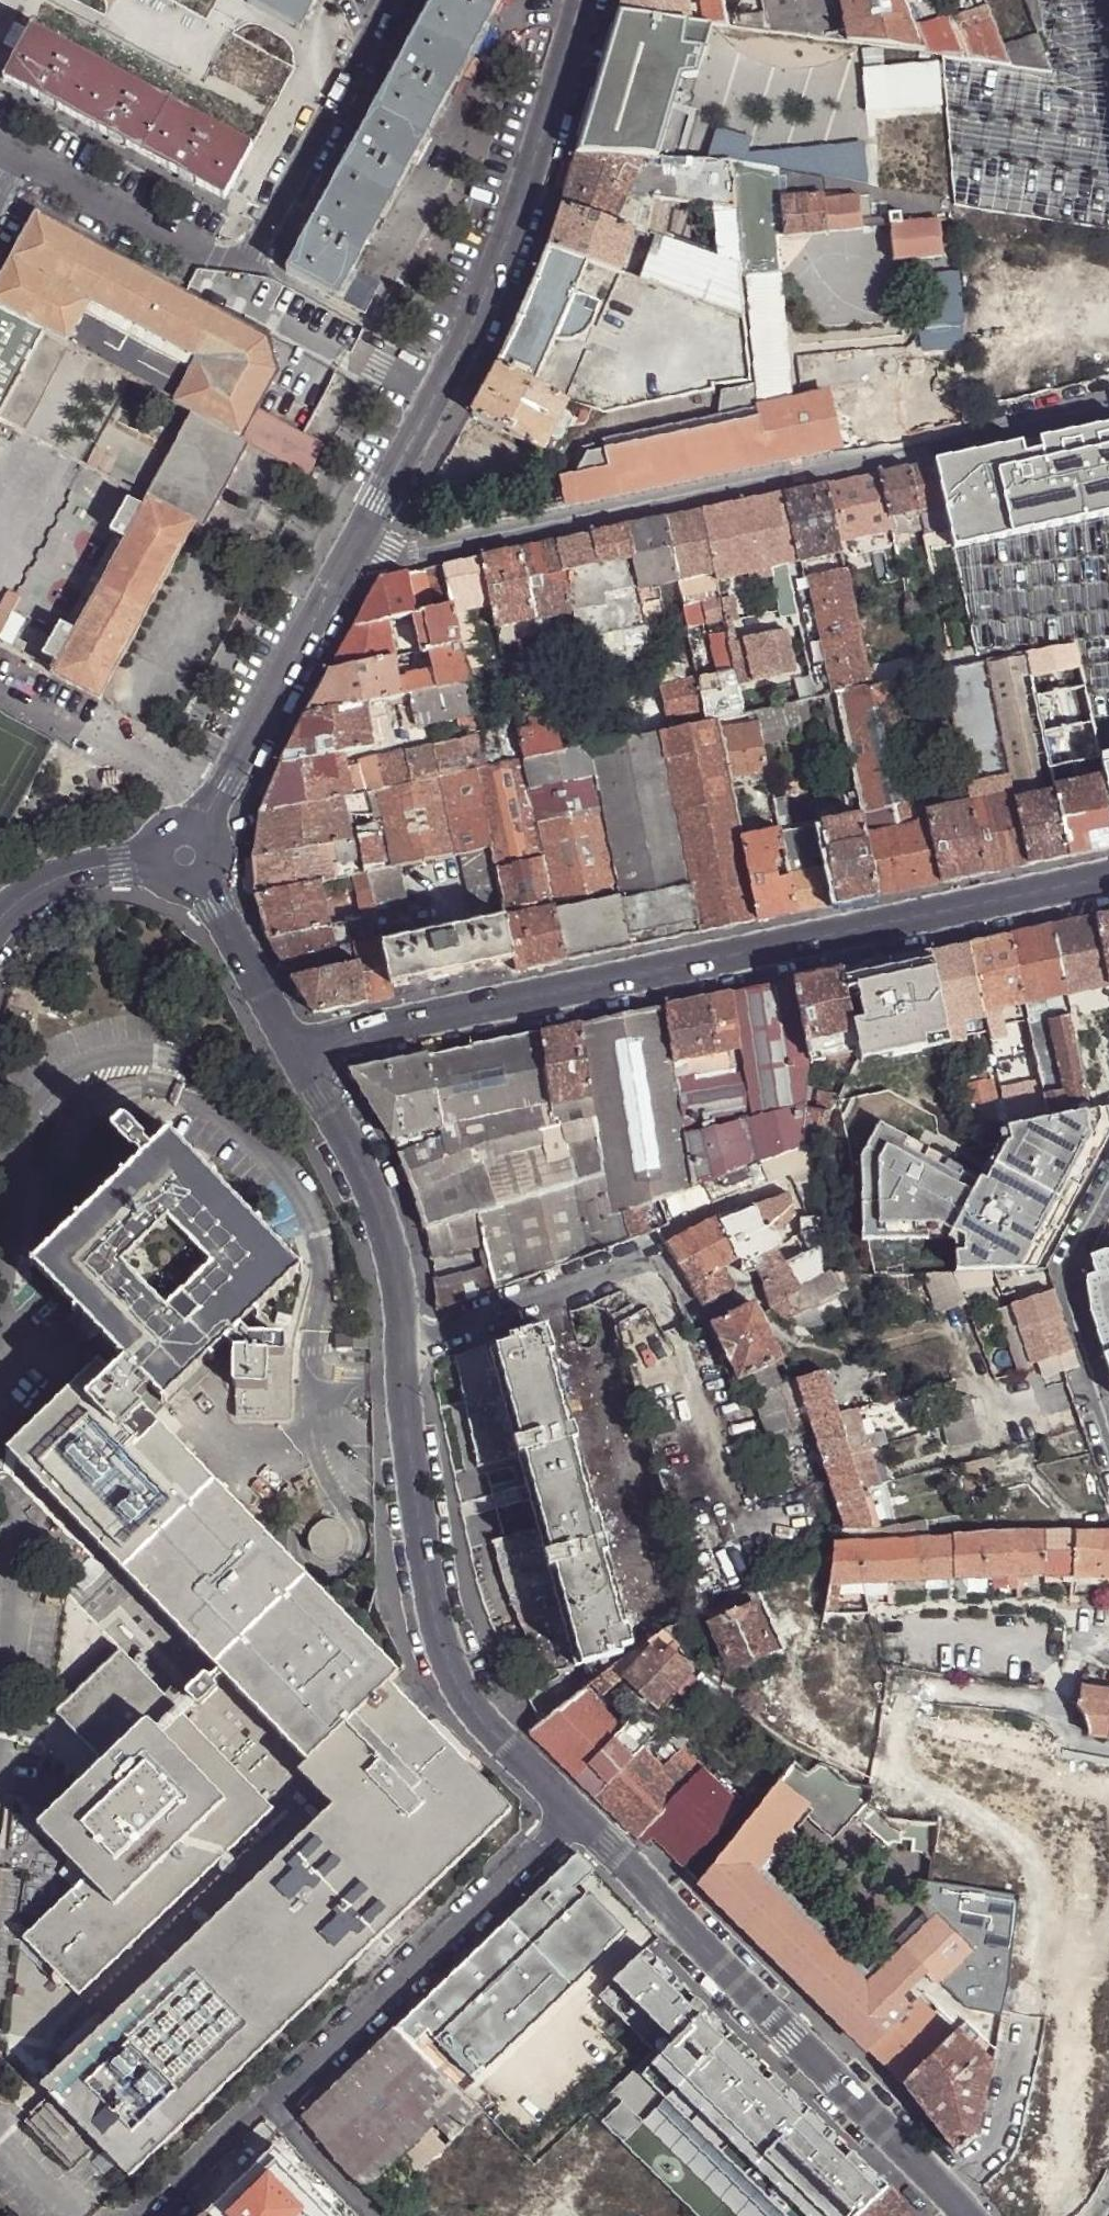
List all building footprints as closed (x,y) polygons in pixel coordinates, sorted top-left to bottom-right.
[(302,32),(319,0),(251,0),(249,4),(302,32)] [(341,300),(503,0),(435,0),(288,271),(341,300)] [(690,0),(621,0),(619,12),(692,22),(690,0)] [(705,5),(701,6),(702,18),(707,16),(708,24),(712,24),(729,27),(727,16),(724,0),(704,0),(705,5)] [(807,38),(801,0),(761,0),(763,16),(766,32),(807,38)] [(807,38),(845,43),(838,0),(801,0),(807,38)] [(845,43),(923,55),(903,0),(838,0),(845,43)] [(923,55),(939,58),(966,62),(957,38),(953,31),(925,40),(910,0),(903,0),(923,55)] [(1043,34),(1037,0),(1023,0),(1037,36),(1043,34)] [(708,24),(692,22),(619,12),(614,31),(612,37),(576,159),(657,162),(673,163),(686,109),(673,107),(681,80),(698,77),(712,24),(708,24)] [(766,32),(763,16),(727,16),(729,27),(766,32)] [(1002,69),(1005,69),(999,49),(991,26),(957,38),(966,62),(976,64),(1002,69)] [(226,200),(254,148),(31,28),(3,80),(226,200)] [(1005,69),(1050,76),(1037,36),(999,49),(1005,69)] [(932,65),(857,70),(861,113),(935,107),(932,65)] [(717,133),(708,163),(731,164),(778,172),(825,180),(868,188),(863,145),(746,156),(749,143),(717,133)] [(569,183),(561,207),(612,225),(627,190),(635,195),(735,209),(731,164),(708,163),(673,163),(657,162),(576,159),(569,183)] [(778,172),(731,164),(735,209),(739,269),(741,278),(744,277),(780,275),(777,238),(783,238),(779,191),(778,172)] [(803,177),(778,172),(779,191),(803,188),(803,177)] [(825,180),(803,177),(803,188),(804,197),(825,195),(825,180)] [(803,188),(779,191),(783,238),(863,230),(860,198),(825,201),(825,195),(804,197),(803,188)] [(950,203),(900,194),(902,218),(935,215),(952,215),(950,203)] [(555,227),(548,248),(588,262),(620,273),(634,234),(612,225),(561,207),(555,227)] [(245,437),(260,408),(279,373),(269,338),(38,212),(0,282),(0,647),(100,701),(196,527),(218,539),(268,450),(245,437)] [(902,218),(902,226),(936,224),(935,215),(902,218)] [(936,224),(902,226),(886,228),(890,263),(939,259),(936,224)] [(654,240),(644,236),(642,243),(652,246),(653,240),(654,240)] [(739,269),(653,240),(652,246),(639,279),(744,318),(744,314),(741,278),(739,269)] [(548,248),(529,297),(569,313),(570,311),(586,317),(588,311),(598,314),(602,303),(576,294),(588,262),(548,248)] [(780,275),(744,277),(752,377),(752,384),(753,411),(791,406),(780,275)] [(957,276),(914,281),(928,329),(917,330),(928,381),(965,372),(957,276)] [(569,313),(529,297),(526,305),(521,315),(558,333),(556,338),(558,338),(563,340),(570,341),(576,340),(582,337),(588,333),(592,328),(598,314),(588,311),(586,317),(570,311),(569,313)] [(521,315),(497,364),(534,384),(556,338),(558,333),(521,315)] [(488,383),(472,413),(522,440),(541,451),(552,431),(567,403),(534,384),(497,364),(488,383)] [(733,472),(755,467),(817,454),(820,453),(819,429),(822,429),(826,429),(829,426),(832,422),(832,418),(831,414),(829,411),(823,408),(753,411),(752,384),(719,391),(724,415),(715,417),(599,441),(593,445),(588,447),(563,492),(566,507),(733,472)] [(719,391),(715,417),(724,415),(719,391)] [(260,408),(245,437),(268,450),(309,476),(328,445),(260,408)] [(819,429),(820,453),(839,449),(832,418),(832,422),(829,426),(826,429),(822,429),(819,429)] [(1077,433),(1032,442),(1006,447),(948,459),(934,462),(943,507),(953,551),(1108,516),(1108,426),(1077,433)] [(907,467),(921,529),(921,530),(937,527),(933,509),(943,507),(934,462),(926,464),(914,466),(907,467)] [(892,535),(921,529),(907,467),(892,470),(878,473),(890,527),(892,535)] [(836,539),(890,527),(878,473),(839,482),(824,485),(836,539)] [(797,562),(839,554),(836,539),(824,485),(782,493),(797,562)] [(797,562),(782,493),(768,496),(701,511),(713,572),(715,580),(797,562)] [(671,517),(662,519),(675,581),(713,572),(701,511),(671,517)] [(675,581),(662,519),(632,526),(625,527),(631,559),(634,569),(638,589),(675,581)] [(563,574),(631,559),(625,527),(577,537),(555,542),(563,574)] [(518,550),(536,634),(539,647),(552,644),(547,617),(571,612),(566,589),(563,574),(555,542),(530,547),(518,550)] [(511,624),(517,623),(521,638),(536,634),(518,550),(493,555),(480,558),(498,643),(514,639),(511,624)] [(479,733),(486,766),(523,759),(519,741),(491,746),(475,668),(478,668),(466,612),(471,611),(481,658),(482,666),(502,662),(498,643),(480,558),(455,563),(443,566),(468,683),(474,710),(479,733)] [(325,683),(308,714),(370,702),(407,695),(468,683),(443,566),(430,569),(408,573),(381,578),(370,599),(352,633),(325,683)] [(629,617),(643,614),(638,589),(634,569),(620,573),(629,617)] [(835,695),(870,687),(869,683),(867,683),(843,569),(842,570),(830,572),(808,577),(833,695),(835,695)] [(571,612),(573,621),(604,614),(597,582),(566,589),(571,612)] [(679,598),(679,599),(687,597),(686,590),(678,592),(679,598)] [(718,597),(717,591),(701,594),(706,616),(721,612),(721,607),(718,597)] [(779,615),(794,612),(790,593),(775,596),(779,615)] [(656,596),(658,602),(667,600),(666,594),(656,596)] [(723,619),(737,616),(732,594),(718,597),(721,607),(721,612),(723,619)] [(647,635),(655,673),(666,671),(658,633),(647,635)] [(785,635),(728,647),(736,683),(793,671),(785,635)] [(1039,718),(1025,656),(985,664),(1010,778),(1015,798),(1016,804),(1056,795),(1039,718)] [(1010,778),(985,664),(978,665),(943,672),(961,757),(968,786),(1010,778)] [(667,729),(705,722),(695,676),(658,684),(667,729)] [(917,766),(900,681),(870,687),(835,695),(859,809),(861,818),(862,826),(926,812),(922,790),(921,783),(917,766)] [(403,721),(412,719),(413,723),(474,710),(468,683),(407,695),(408,702),(400,704),(403,721)] [(523,692),(528,718),(515,720),(519,741),(523,759),(561,751),(557,730),(547,687),(523,692)] [(833,695),(821,697),(843,799),(849,798),(851,811),(859,809),(835,695),(833,695)] [(805,701),(795,703),(798,719),(817,808),(818,810),(827,807),(805,701)] [(345,766),(343,751),(374,745),(370,702),(308,714),(300,729),(283,763),(268,796),(261,812),(341,796),(473,769),(486,766),(479,733),(357,758),(358,762),(345,766)] [(795,703),(754,711),(757,726),(757,727),(798,719),(795,703)] [(1056,795),(1070,859),(1094,855),(1108,852),(1108,805),(1098,756),(1094,738),(1088,707),(1039,718),(1056,795)] [(719,733),(716,719),(705,722),(667,729),(599,744),(588,746),(598,795),(630,950),(703,935),(671,779),(726,768),(719,733)] [(588,746),(599,744),(594,723),(557,730),(561,751),(588,746)] [(757,726),(719,733),(726,768),(729,782),(767,774),(757,727),(757,726)] [(598,795),(588,746),(561,751),(523,759),(533,808),(598,795)] [(1098,756),(1108,805),(1108,754),(1098,756)] [(533,808),(523,759),(486,766),(473,769),(491,849),(506,921),(555,911),(533,808)] [(729,782),(726,768),(671,779),(703,935),(731,929),(759,924),(742,842),(740,832),(738,822),(729,782)] [(345,814),(384,815),(395,868),(461,855),(491,849),(473,769),(341,796),(345,814)] [(598,795),(533,808),(555,911),(566,963),(595,957),(630,950),(598,795)] [(1056,795),(1016,804),(1030,868),(1052,863),(1070,859),(1056,795)] [(375,825),(349,830),(345,814),(341,796),(261,812),(259,828),(254,856),(331,841),(350,837),(360,835),(368,874),(384,871),(395,868),(384,815),(374,817),(375,825)] [(1015,798),(972,806),(987,877),(1014,871),(1030,868),(1016,804),(1015,798)] [(972,806),(927,815),(941,886),(966,881),(987,877),(972,806)] [(926,812),(862,826),(877,899),(913,892),(941,886),(927,815),(926,812)] [(861,818),(821,826),(827,856),(830,870),(838,907),(858,903),(877,899),(862,826),(861,818)] [(745,821),(738,822),(740,832),(747,831),(745,821)] [(779,834),(797,916),(819,911),(838,907),(830,870),(816,872),(814,858),(827,856),(821,826),(779,834)] [(779,834),(742,842),(759,924),(780,919),(797,916),(779,834)] [(256,876),(257,897),(321,884),(355,877),(368,874),(360,835),(350,837),(331,841),(254,856),(256,876)] [(406,898),(374,904),(378,919),(379,925),(383,943),(384,946),(393,987),(406,985),(444,977),(482,969),(515,962),(506,921),(491,849),(461,855),(476,927),(415,940),(406,898)] [(374,904),(368,874),(355,877),(364,921),(378,919),(374,904)] [(321,884),(257,897),(263,918),(269,939),(331,928),(321,884)] [(566,963),(555,911),(506,921),(515,962),(517,973),(543,968),(566,963)] [(1097,918),(1108,976),(1108,916),(1097,918)] [(1053,927),(1067,994),(1108,985),(1108,976),(1097,918),(1062,925),(1053,927)] [(379,925),(378,919),(364,921),(351,924),(352,931),(379,925)] [(351,924),(331,928),(269,939),(274,947),(287,970),(292,979),(340,970),(338,957),(357,953),(356,948),(352,931),(351,924)] [(1022,934),(1011,936),(1025,1003),(1067,994),(1053,927),(1022,934)] [(972,944),(985,1012),(988,1029),(991,1041),(1008,1037),(1006,1025),(1002,1008),(1025,1003),(1011,936),(981,942),(972,944)] [(360,966),(368,1004),(380,1002),(395,998),(393,987),(384,946),(383,943),(356,948),(357,953),(360,966)] [(966,1034),(962,1016),(985,1012),(972,944),(942,950),(932,952),(951,1039),(966,1036),(966,1034)] [(932,952),(842,971),(856,1047),(858,1058),(951,1039),(932,952)] [(315,1015),(368,1004),(360,966),(340,970),(292,979),(310,1006),(315,1015)] [(807,978),(795,980),(810,1056),(856,1047),(842,971),(807,978)] [(666,1007),(692,1189),(759,1164),(811,1145),(810,1109),(810,1107),(810,1056),(795,980),(781,983),(715,997),(666,1007)] [(1067,994),(1070,1005),(1108,997),(1108,985),(1067,994)] [(1029,1020),(1025,1003),(1002,1008),(1006,1025),(1029,1020)] [(608,1218),(621,1215),(648,1205),(692,1189),(666,1007),(596,1021),(541,1032),(552,1117),(560,1117),(574,1182),(601,1174),(608,1218)] [(988,1029),(985,1012),(962,1016),(966,1034),(988,1029)] [(1047,1104),(1049,1118),(1091,1110),(1077,1041),(1074,1023),(1052,1027),(1067,1100),(1047,1104)] [(423,1228),(428,1249),(429,1257),(453,1251),(452,1245),(483,1237),(477,1211),(574,1182),(560,1117),(552,1117),(541,1032),(426,1056),(439,1128),(444,1139),(399,1153),(398,1153),(413,1191),(423,1228)] [(1091,1110),(1108,1105),(1108,1034),(1077,1041),(1091,1110)] [(399,1153),(444,1139),(439,1128),(426,1056),(351,1072),(383,1125),(392,1139),(399,1153)] [(998,1077),(960,1085),(964,1106),(1002,1098),(998,1077)] [(830,1114),(840,1094),(818,1090),(816,1110),(810,1109),(811,1145),(815,1144),(830,1114)] [(1008,1127),(1049,1118),(1047,1104),(1023,1109),(1005,1114),(1008,1127)] [(1108,1105),(1091,1110),(1049,1118),(1008,1127),(1001,1128),(976,1177),(884,1129),(868,1160),(868,1239),(953,1241),(952,1274),(957,1273),(994,1272),(1037,1271),(1108,1132),(1108,1111),(1108,1105)] [(8,1445),(218,1667),(209,1675),(207,1672),(203,1672),(187,1688),(186,1692),(195,1703),(200,1703),(216,1686),(217,1683),(215,1681),(223,1673),(308,1762),(390,1683),(398,1672),(151,1412),(138,1398),(153,1384),(166,1398),(227,1340),(236,1348),(234,1382),(236,1385),(238,1386),(237,1411),(239,1416),(242,1418),(288,1419),(292,1418),(293,1415),(295,1348),(294,1345),(288,1344),(288,1337),(286,1334),(251,1333),(243,1325),(302,1269),(304,1270),(306,1269),(305,1267),(306,1265),(305,1263),(303,1265),(176,1130),(177,1128),(175,1126),(173,1127),(172,1126),(170,1127),(171,1129),(155,1145),(149,1139),(149,1136),(148,1134),(131,1116),(126,1115),(116,1124),(116,1128),(135,1148),(139,1148),(145,1155),(37,1257),(36,1256),(33,1257),(34,1260),(33,1261),(35,1263),(37,1261),(127,1357),(111,1371),(100,1359),(8,1445)] [(995,1115),(967,1121),(970,1134),(997,1128),(995,1115)] [(811,1145),(759,1164),(767,1184),(816,1166),(811,1145)] [(437,1310),(496,1289),(631,1241),(621,1215),(608,1218),(601,1174),(574,1182),(477,1211),(483,1237),(489,1262),(434,1282),(435,1290),(437,1310)] [(746,1261),(754,1262),(757,1263),(763,1276),(766,1284),(771,1308),(786,1300),(822,1279),(816,1269),(795,1282),(769,1237),(781,1230),(796,1216),(795,1207),(796,1206),(791,1197),(719,1221),(718,1220),(664,1247),(671,1258),(703,1307),(735,1287),(725,1266),(739,1259),(746,1261)] [(631,1241),(654,1232),(657,1231),(648,1205),(621,1215),(631,1241)] [(815,1222),(804,1222),(804,1239),(815,1239),(815,1222)] [(1089,1258),(1095,1276),(1085,1279),(1089,1311),(1108,1373),(1108,1252),(1089,1258)] [(745,1273),(763,1276),(757,1263),(754,1262),(746,1261),(745,1273)] [(994,1272),(957,1273),(961,1287),(995,1287),(994,1272)] [(963,1306),(952,1274),(926,1276),(938,1314),(963,1306)] [(824,1278),(822,1279),(786,1300),(798,1315),(835,1297),(827,1278),(824,1278)] [(1073,1347),(1054,1286),(1011,1300),(1031,1360),(1037,1358),(1073,1347)] [(798,1315),(786,1300),(771,1308),(788,1320),(798,1315)] [(1031,1360),(1011,1300),(997,1304),(1017,1365),(1031,1360)] [(740,1379),(781,1359),(755,1305),(713,1325),(740,1379)] [(798,1315),(788,1320),(798,1327),(804,1323),(798,1315)] [(542,1648),(549,1673),(627,1652),(625,1647),(636,1644),(550,1328),(513,1337),(512,1334),(453,1359),(483,1468),(520,1458),(539,1530),(498,1541),(509,1582),(510,1582),(516,1604),(520,1603),(526,1626),(531,1625),(538,1650),(542,1648)] [(338,1345),(355,1345),(355,1334),(355,1332),(338,1333),(338,1345)] [(372,1346),(372,1332),(355,1334),(355,1345),(357,1348),(372,1346)] [(1079,1363),(1073,1347),(1037,1358),(1042,1374),(1079,1363)] [(782,1387),(774,1368),(784,1364),(781,1359),(740,1379),(746,1390),(756,1401),(768,1437),(795,1429),(782,1387)] [(811,1427),(848,1546),(878,1544),(862,1491),(850,1455),(844,1430),(825,1371),(782,1387),(795,1429),(796,1431),(797,1431),(811,1427)] [(138,1398),(151,1412),(166,1398),(153,1384),(138,1398)] [(973,1421),(968,1398),(943,1404),(952,1446),(979,1440),(974,1421),(973,1421)] [(801,1446),(797,1431),(796,1431),(795,1429),(768,1437),(773,1455),(801,1446)] [(311,1531),(309,1540),(312,1549),(314,1552),(321,1558),(331,1559),(340,1557),(347,1550),(350,1542),(349,1532),(344,1524),(337,1519),(325,1518),(316,1523),(311,1531)] [(833,1558),(830,1581),(1074,1574),(1073,1531),(1011,1532),(878,1544),(848,1546),(836,1547),(833,1558)] [(1073,1531),(1074,1574),(1108,1573),(1108,1531),(1073,1531)] [(748,1595),(705,1614),(730,1667),(772,1648),(748,1595)] [(663,1633),(673,1642),(683,1637),(680,1626),(663,1633)] [(603,1697),(626,1680),(659,1710),(694,1672),(671,1651),(663,1659),(648,1645),(591,1686),(603,1697)] [(274,1809),(122,1649),(56,1712),(103,1762),(38,1824),(88,1876),(23,1938),(79,1996),(274,1809)] [(710,1699),(720,1688),(705,1673),(700,1679),(705,1684),(700,1690),(710,1699)] [(130,2177),(513,1809),(390,1683),(308,1762),(299,1771),(306,1778),(332,1806),(39,2086),(47,2094),(84,2132),(130,2177)] [(684,1866),(731,1815),(743,1828),(753,1816),(741,1805),(705,1771),(682,1749),(675,1756),(666,1764),(658,1757),(655,1761),(642,1749),(649,1742),(631,1724),(624,1731),(584,1691),(529,1732),(645,1845),(653,1836),(684,1866)] [(1077,1705),(1085,1719),(1090,1735),(1108,1737),(1108,1698),(1082,1695),(1077,1705)] [(887,1818),(873,1804),(876,1788),(873,1787),(873,1789),(850,1784),(835,1770),(821,1766),(808,1775),(795,1763),(780,1783),(807,1805),(838,1835),(861,1811),(893,1841),(901,1833),(887,1819),(888,1819),(887,1818)] [(743,1828),(727,1848),(752,1872),(807,1805),(780,1783),(761,1805),(753,1816),(743,1828)] [(684,1866),(700,1882),(727,1848),(743,1828),(731,1815),(684,1866)] [(700,1882),(861,2041),(869,2049),(913,2005),(902,1995),(925,1972),(935,1982),(961,1957),(969,1949),(937,1916),(867,1985),(752,1872),(727,1848),(700,1882)] [(579,1853),(396,2029),(412,2048),(422,2039),(470,2088),(627,1937),(599,1910),(577,1889),(596,1870),(579,1853)] [(997,1977),(1004,1983),(1007,1984),(1011,1946),(1017,1893),(957,1884),(932,1881),(929,1908),(937,1916),(969,1949),(978,1957),(997,1977)] [(601,1908),(599,1910),(627,1937),(628,1936),(601,1908)] [(890,2188),(891,2189),(898,2182),(654,1943),(607,1991),(660,2046),(593,2111),(698,2215),(861,2215),(890,2188)] [(969,1949),(961,1957),(970,1966),(978,1957),(969,1949)] [(988,1987),(995,1993),(1004,1983),(997,1977),(988,1987)] [(967,2021),(996,2050),(999,2033),(1007,1984),(1004,1983),(995,1993),(967,2021)] [(894,2074),(904,2083),(953,2035),(918,2000),(913,2005),(869,2049),(894,2074)] [(993,2064),(996,2050),(967,2021),(959,2029),(993,2064)] [(396,2029),(376,2049),(330,2093),(304,2117),(339,2161),(369,2192),(391,2170),(435,2127),(451,2142),(475,2118),(412,2048),(396,2029)] [(977,2138),(993,2064),(959,2029),(953,2035),(904,2083),(935,2125),(957,2153),(977,2138)] [(78,2137),(84,2132),(47,2094),(21,2119),(70,2170),(90,2149),(78,2137)] [(451,2142),(435,2127),(391,2170),(407,2185),(451,2142)] [(890,2188),(861,2215),(911,2215),(901,2203),(891,2189),(890,2188)]
